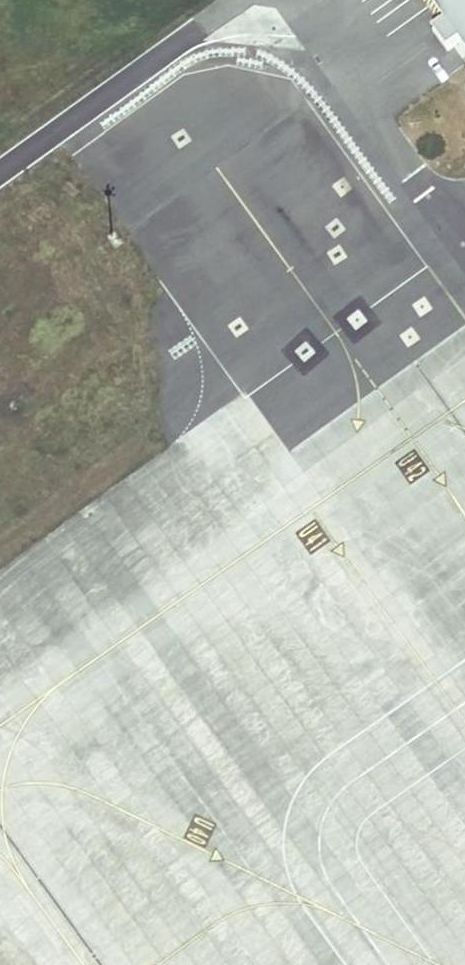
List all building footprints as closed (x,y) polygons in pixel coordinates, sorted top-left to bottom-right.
[(445,21),(433,30),(448,51),(460,41),(464,48),(464,0),(430,0),(445,21)]
